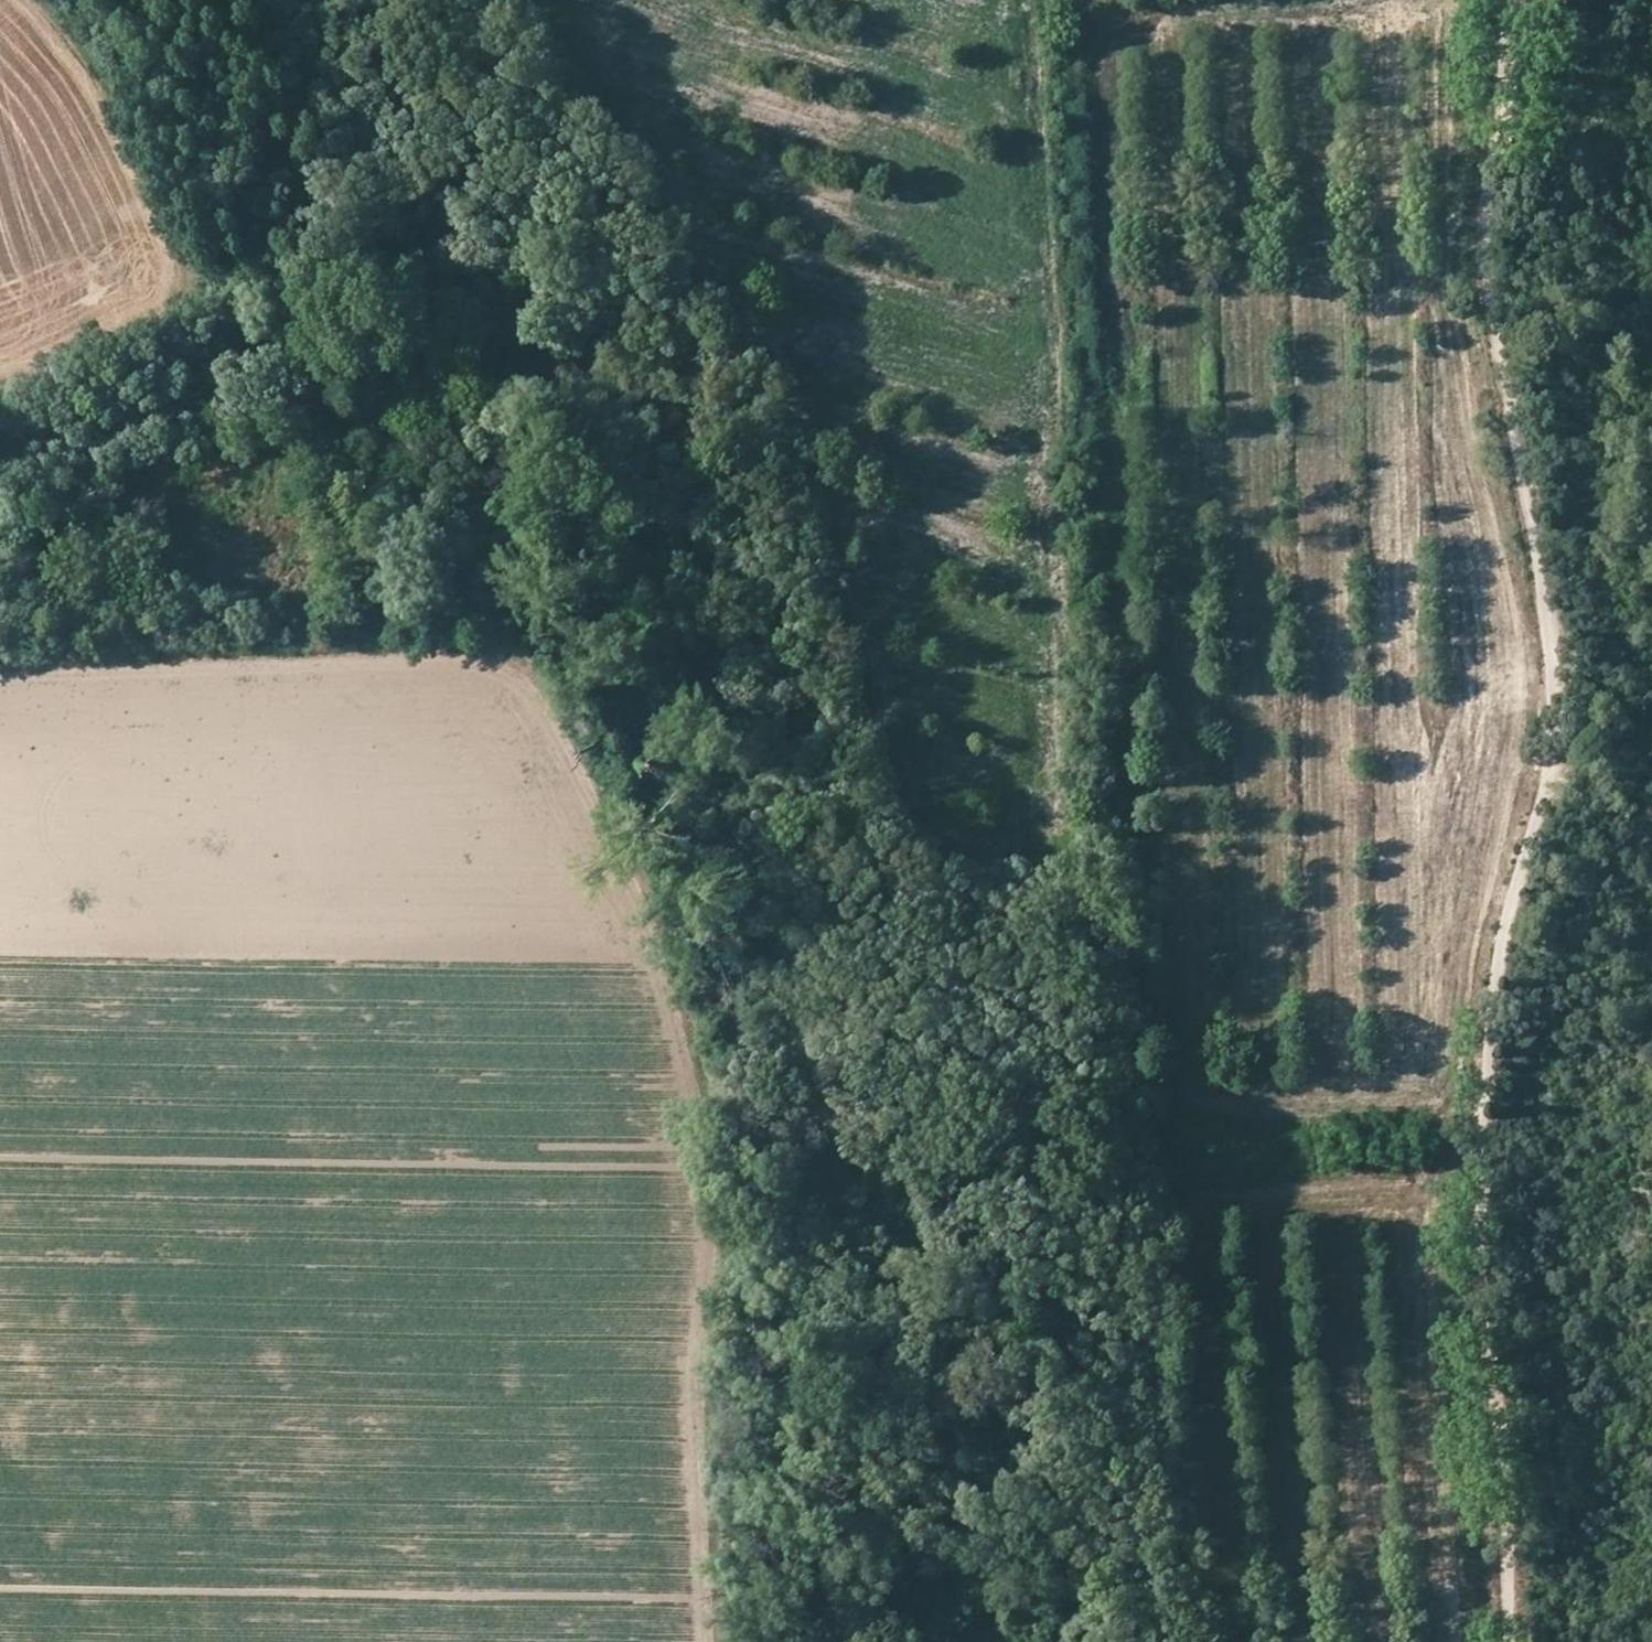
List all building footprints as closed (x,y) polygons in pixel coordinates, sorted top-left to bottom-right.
[(66,422),(53,428),(59,440),(72,433),(66,422)]
